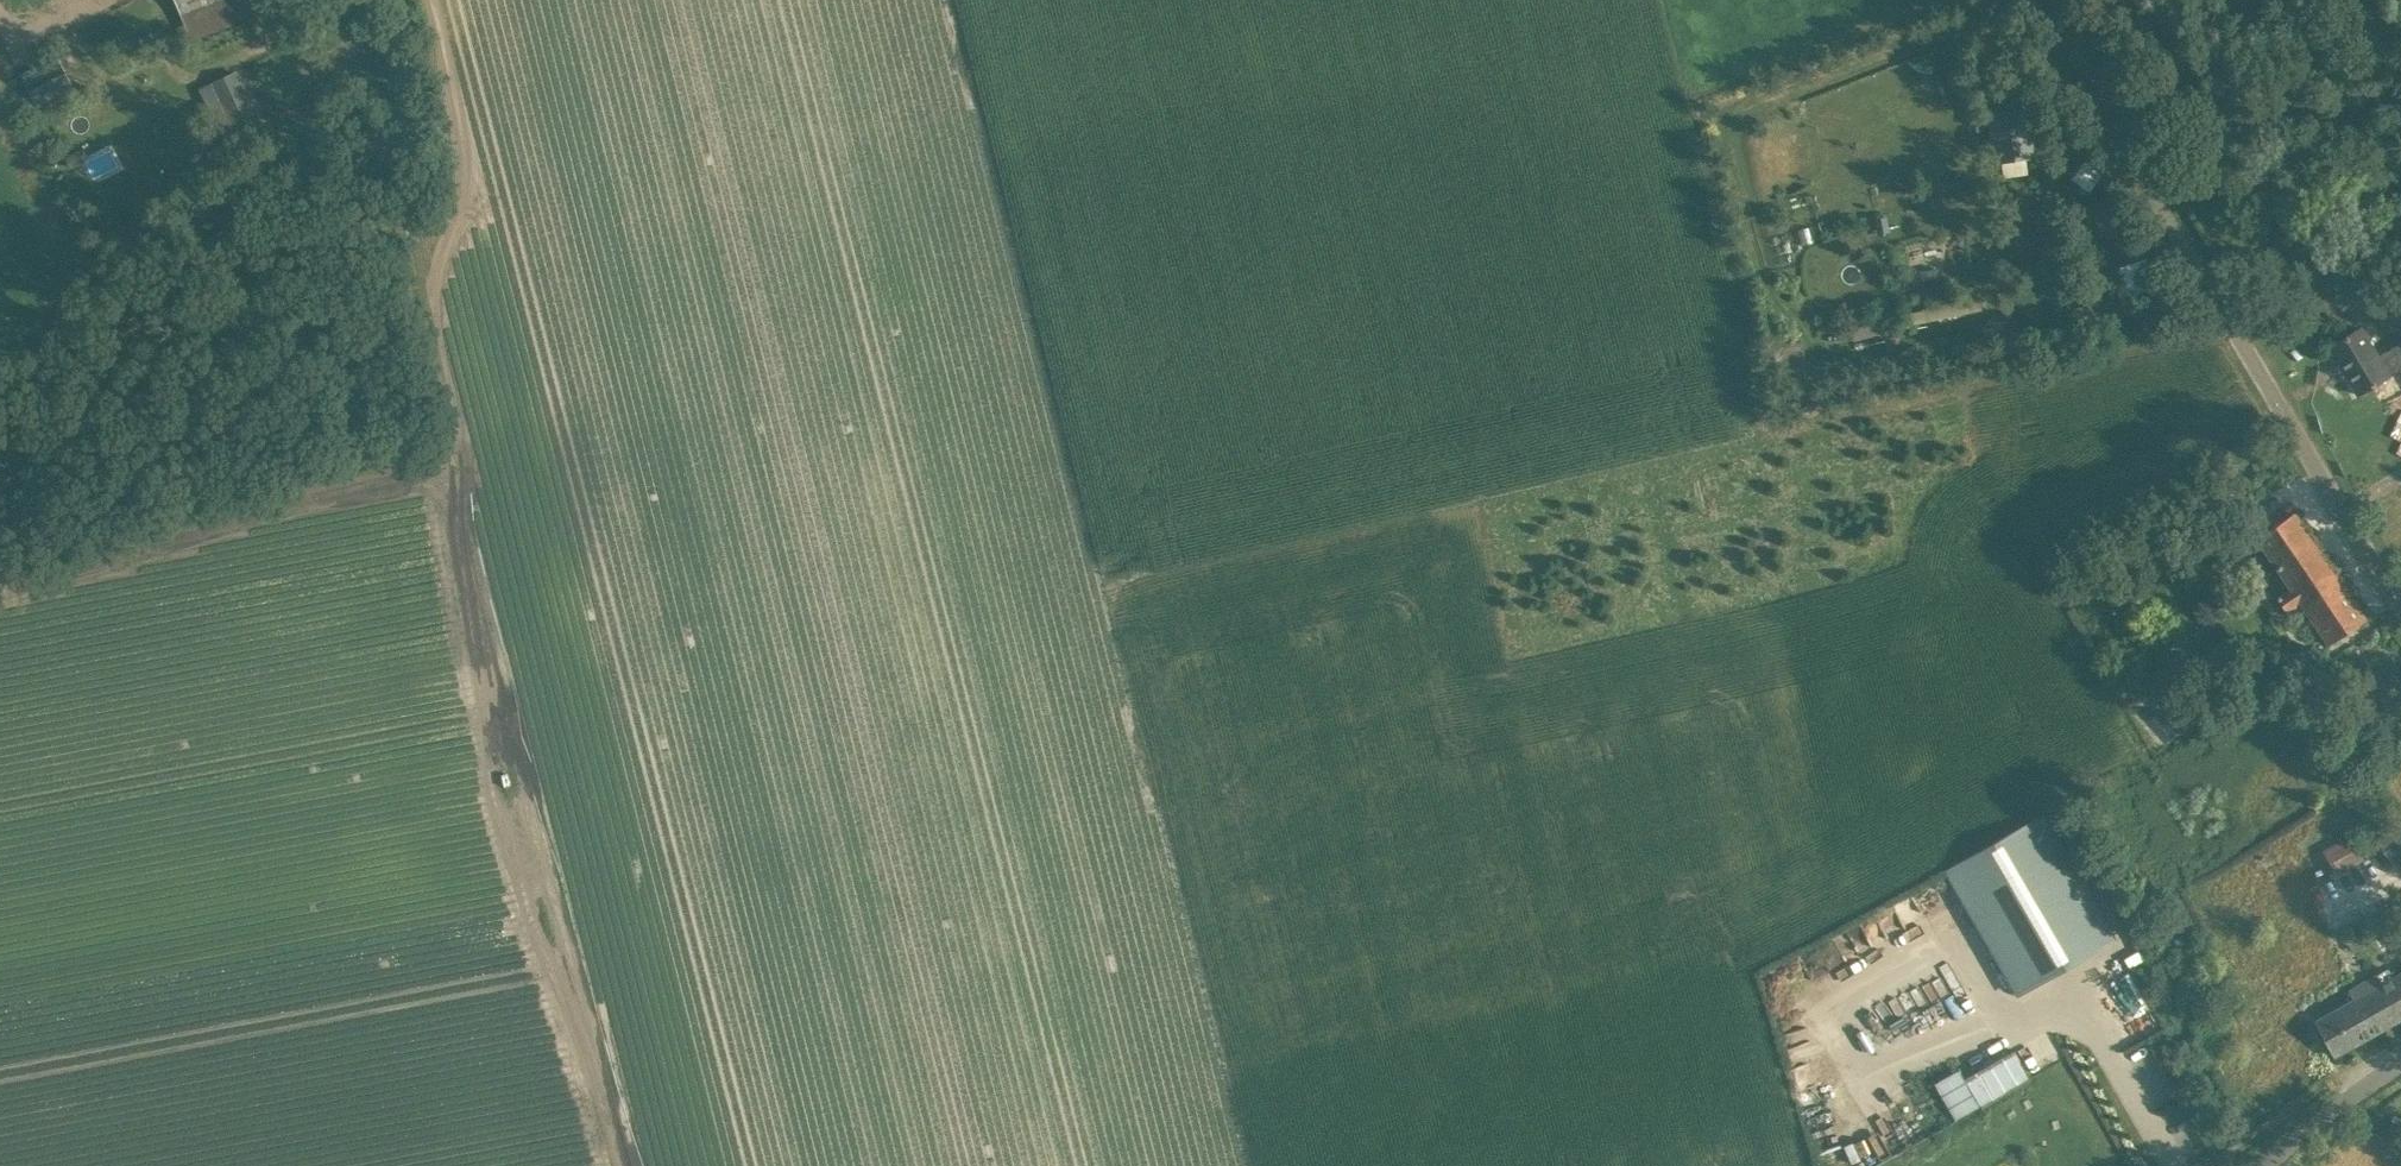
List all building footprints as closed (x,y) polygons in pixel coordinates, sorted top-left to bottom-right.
[(265,0),(176,0),(192,40),(269,10),(265,0)] [(229,153),(238,149),(268,134),(237,70),(199,88),(229,153)] [(1995,110),(1999,135),(2031,130),(2027,105),(1995,110)] [(200,164),(221,154),(209,129),(187,140),(200,164)] [(80,163),(74,151),(65,156),(71,167),(80,163)] [(2119,200),(2112,203),(2110,197),(2090,206),(2103,238),(2130,227),(2119,200)] [(1996,342),(1993,326),(1984,327),(1987,344),(1996,342)] [(2378,356),(2361,327),(2329,346),(2357,394),(2400,368),(2400,342),(2378,356)] [(2328,643),(2366,618),(2294,512),(2257,537),(2290,588),(2277,597),(2287,611),(2300,602),(2328,643)] [(2042,564),(2046,573),(2062,564),(2058,556),(2042,564)] [(2288,701),(2297,695),(2291,686),(2282,692),(2288,701)] [(2305,706),(2298,695),(2287,702),(2295,713),(2305,706)] [(2043,813),(1946,868),(2018,993),(2115,938),(2043,813)] [(2351,834),(2325,849),(2339,872),(2364,857),(2351,834)] [(2363,915),(2348,923),(2356,937),(2371,929),(2363,915)] [(2180,951),(2188,947),(2182,935),(2174,939),(2180,951)] [(2393,978),(2388,968),(2349,990),(2355,1000),(2316,1021),(2335,1055),(2400,1018),(2400,973),(2393,978)] [(2164,986),(2148,996),(2156,1009),(2172,999),(2164,986)] [(2016,1051),(1967,1079),(1981,1104),(2030,1076),(2016,1051)]
